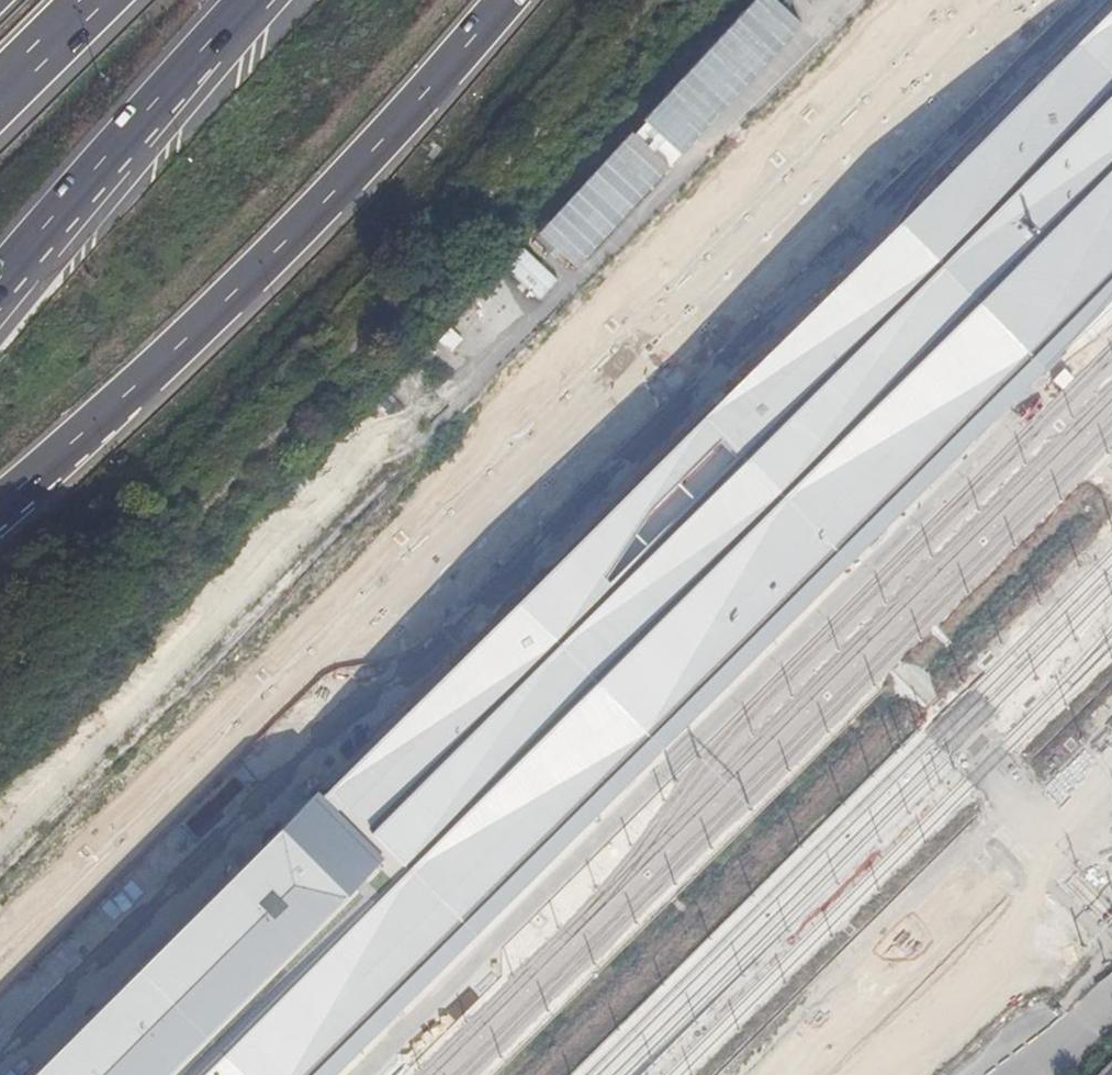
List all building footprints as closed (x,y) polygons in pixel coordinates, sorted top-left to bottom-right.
[(293,807),(287,802),(11,1074),(299,1074),(1013,366),(1111,276),(1111,0),(1104,0),(293,807)] [(531,235),(573,272),(795,24),(769,0),(741,0),(531,235)] [(708,145),(740,111),(731,102),(698,136),(708,145)] [(517,248),(498,269),(536,304),(556,283),(517,248)] [(435,331),(459,364),(524,315),(500,282),(435,331)]
